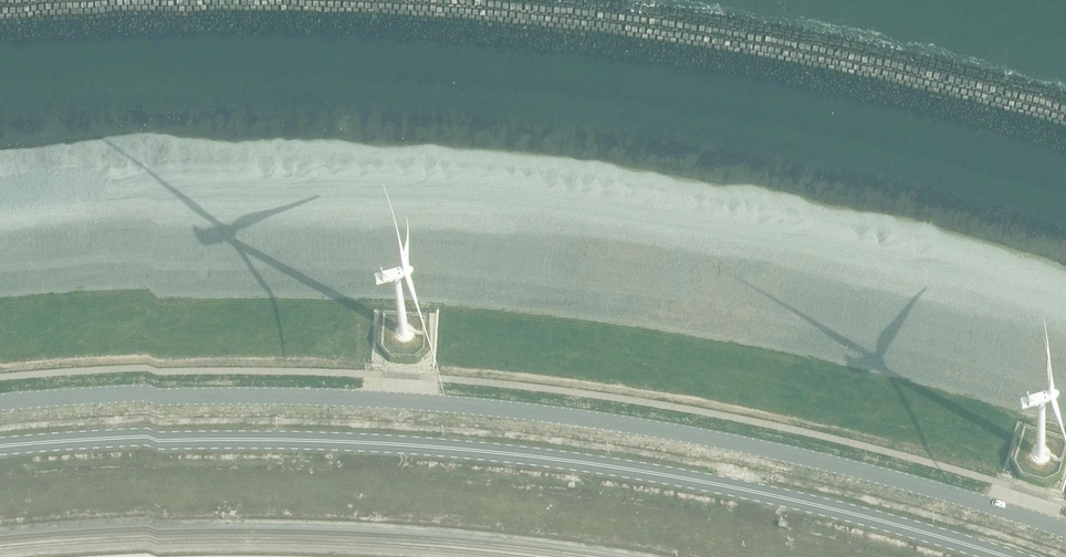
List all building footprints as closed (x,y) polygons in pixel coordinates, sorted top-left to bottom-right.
[(1006,455),(1006,456),(1006,457),(1006,458),(1006,459),(1007,460),(1007,461),(1007,462),(1007,463),(1008,464),(1008,465),(1009,466),(1009,467),(1010,467),(1010,468),(1011,468),(1011,469),(1012,470),(1013,471),(1014,471),(1014,472),(1015,472),(1016,472),(1016,473),(1017,473),(1018,474),(1019,474),(1020,474),(1021,475),(1022,475),(1023,475),(1024,475),(1025,475),(1026,475),(1027,475),(1028,475),(1029,475),(1029,474),(1030,474),(1031,474),(1032,474),(1033,473),(1034,473),(1034,472),(1035,472),(1036,471),(1037,471),(1037,470),(1038,470),(1038,469),(1039,469),(1039,468),(1040,468),(1040,467),(1041,467),(1041,466),(1042,465),(1042,464),(1042,463),(1043,463),(1043,462),(1043,461),(1043,460),(1043,459),(1044,459),(1044,458),(1044,457),(1044,456),(1044,455),(1044,454),(1043,453),(1043,452),(1043,451),(1043,450),(1042,449),(1042,448),(1042,447),(1041,447),(1041,446),(1040,446),(1040,445),(1039,444),(1038,443),(1037,442),(1036,441),(1035,441),(1035,440),(1034,440),(1033,439),(1032,439),(1031,438),(1030,438),(1029,438),(1028,438),(1027,437),(1026,437),(1025,437),(1024,437),(1023,437),(1022,438),(1021,438),(1020,438),(1019,438),(1018,439),(1017,439),(1016,440),(1015,440),(1014,441),(1013,441),(1013,442),(1012,442),(1012,443),(1011,443),(1011,444),(1010,445),(1009,446),(1009,447),(1008,447),(1008,448),(1008,449),(1007,449),(1007,450),(1007,451),(1007,452),(1006,453),(1006,454),(1006,455)]
